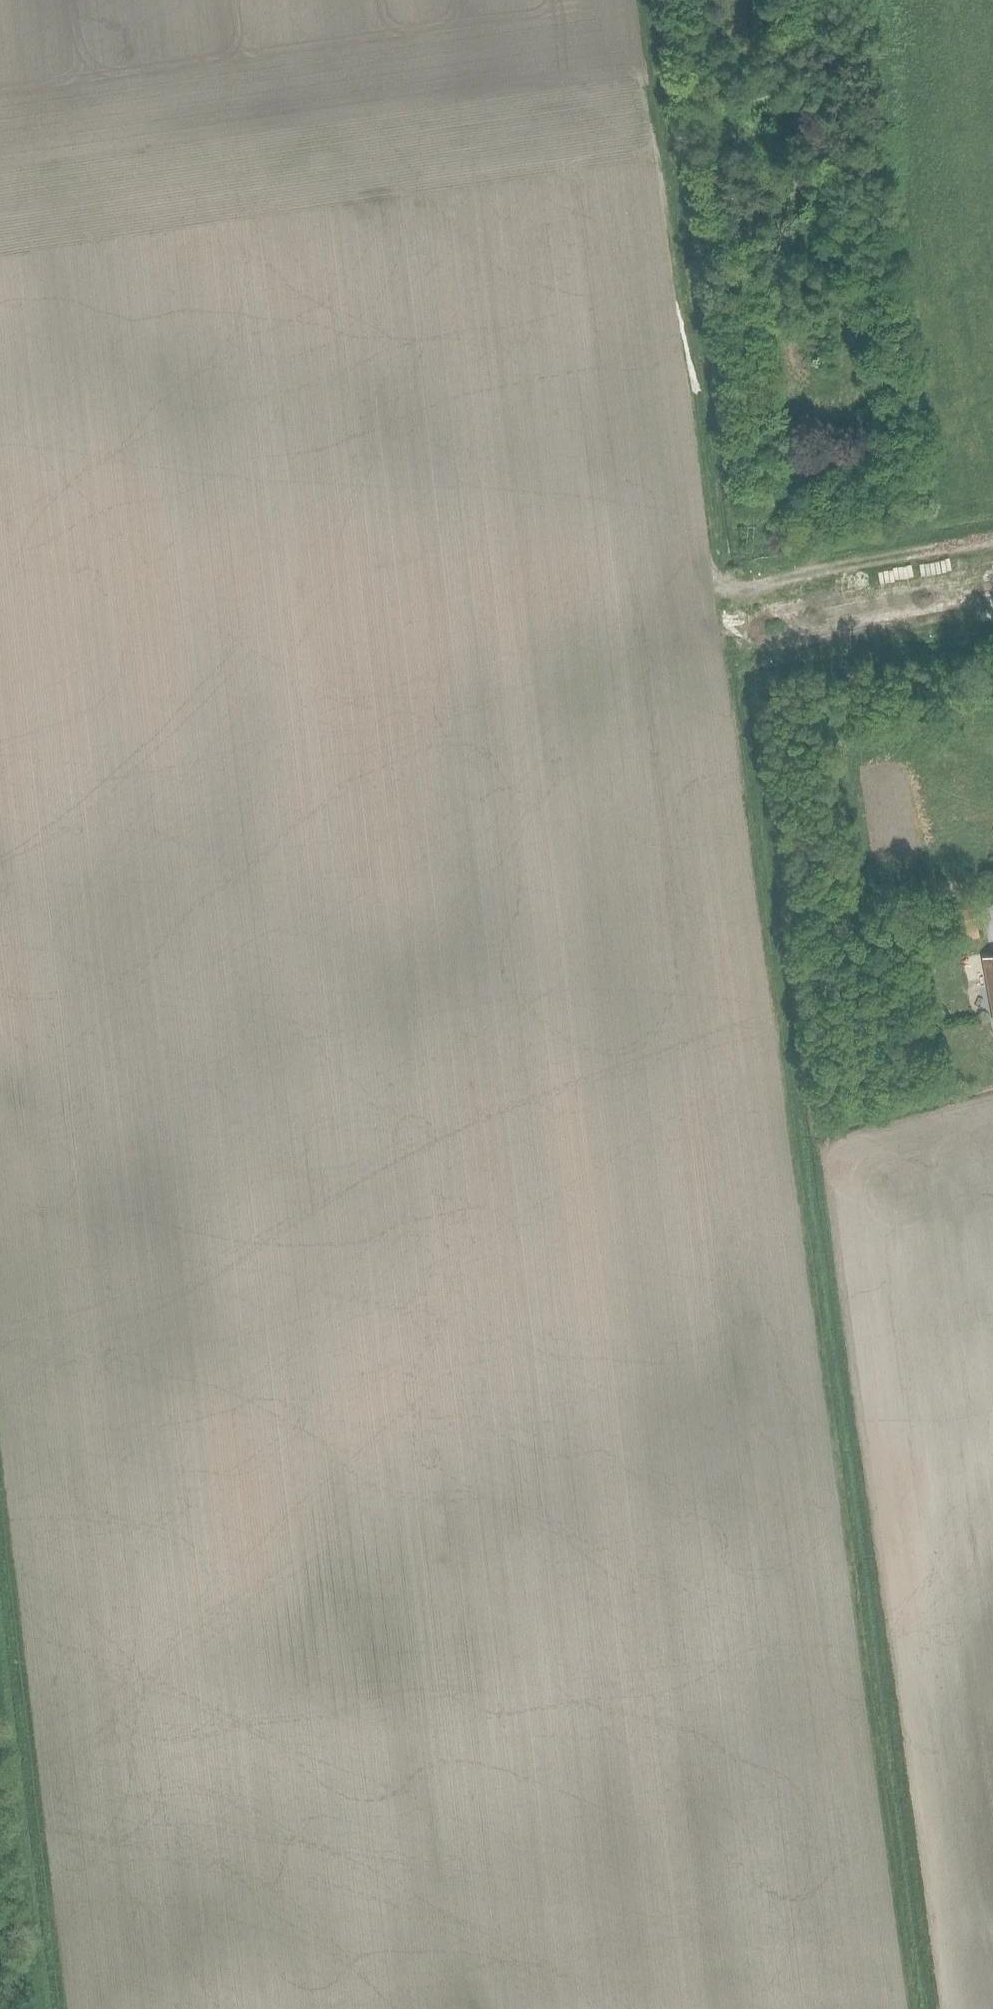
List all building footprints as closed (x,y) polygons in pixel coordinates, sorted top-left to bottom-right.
[(955,930),(978,926),(974,907),(972,908),(966,909),(963,910),(957,911),(949,912),(951,921),(952,924),(953,930),(955,930)] [(984,957),(992,1007),(992,955),(984,957)]
